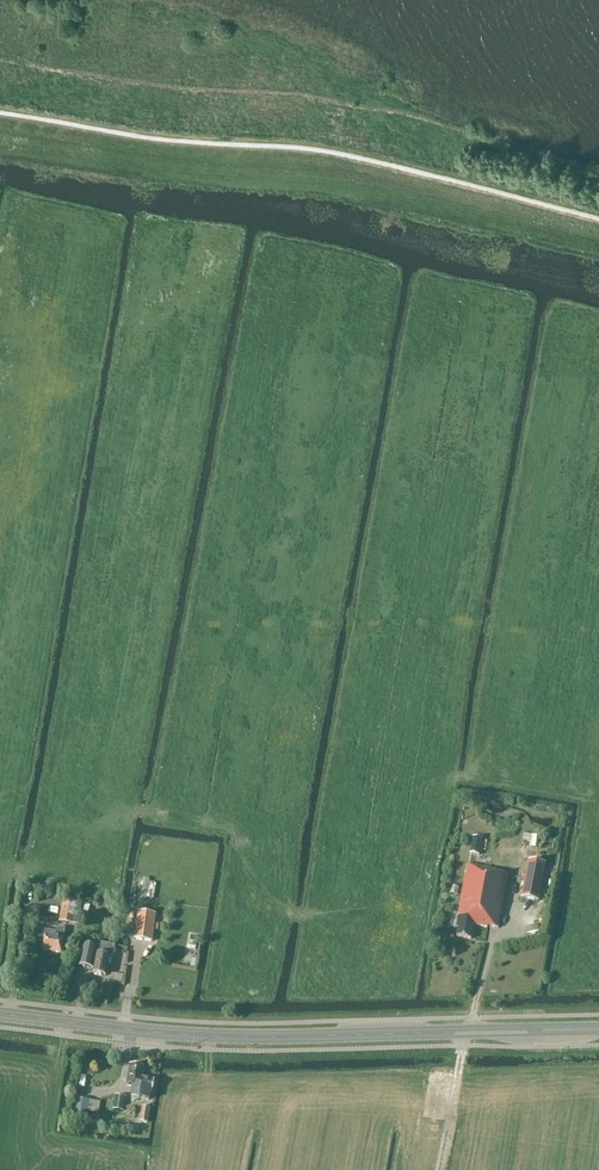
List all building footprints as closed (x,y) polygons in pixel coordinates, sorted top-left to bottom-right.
[(522,836),(522,841),(532,842),(531,849),(537,849),(538,837),(522,836)] [(482,839),(472,837),(469,854),(479,855),(482,839)] [(545,864),(528,861),(521,898),(539,901),(545,864)] [(468,864),(467,869),(456,926),(458,927),(456,938),(471,941),(473,927),(488,930),(489,926),(499,928),(508,877),(495,874),(496,869),(468,864)] [(82,904),(64,901),(60,922),(72,924),(72,923),(78,924),(82,904)] [(156,914),(137,912),(134,939),(152,941),(156,914)] [(446,923),(455,925),(457,915),(448,913),(446,923)] [(45,935),(42,950),(61,954),(64,939),(63,939),(65,929),(58,928),(57,933),(45,931),(45,935)] [(85,945),(83,944),(79,966),(94,969),(93,974),(106,977),(110,957),(109,956),(110,951),(97,948),(97,947),(96,947),(97,942),(86,940),(85,945)] [(144,1068),(130,1065),(126,1086),(132,1087),(130,1097),(149,1101),(150,1093),(152,1094),(154,1081),(142,1079),(144,1068)] [(125,1097),(115,1095),(113,1110),(123,1112),(125,1097)] [(100,1103),(76,1099),(73,1118),(86,1120),(87,1112),(98,1113),(100,1103)] [(150,1108),(142,1107),(139,1122),(147,1123),(150,1108)]
